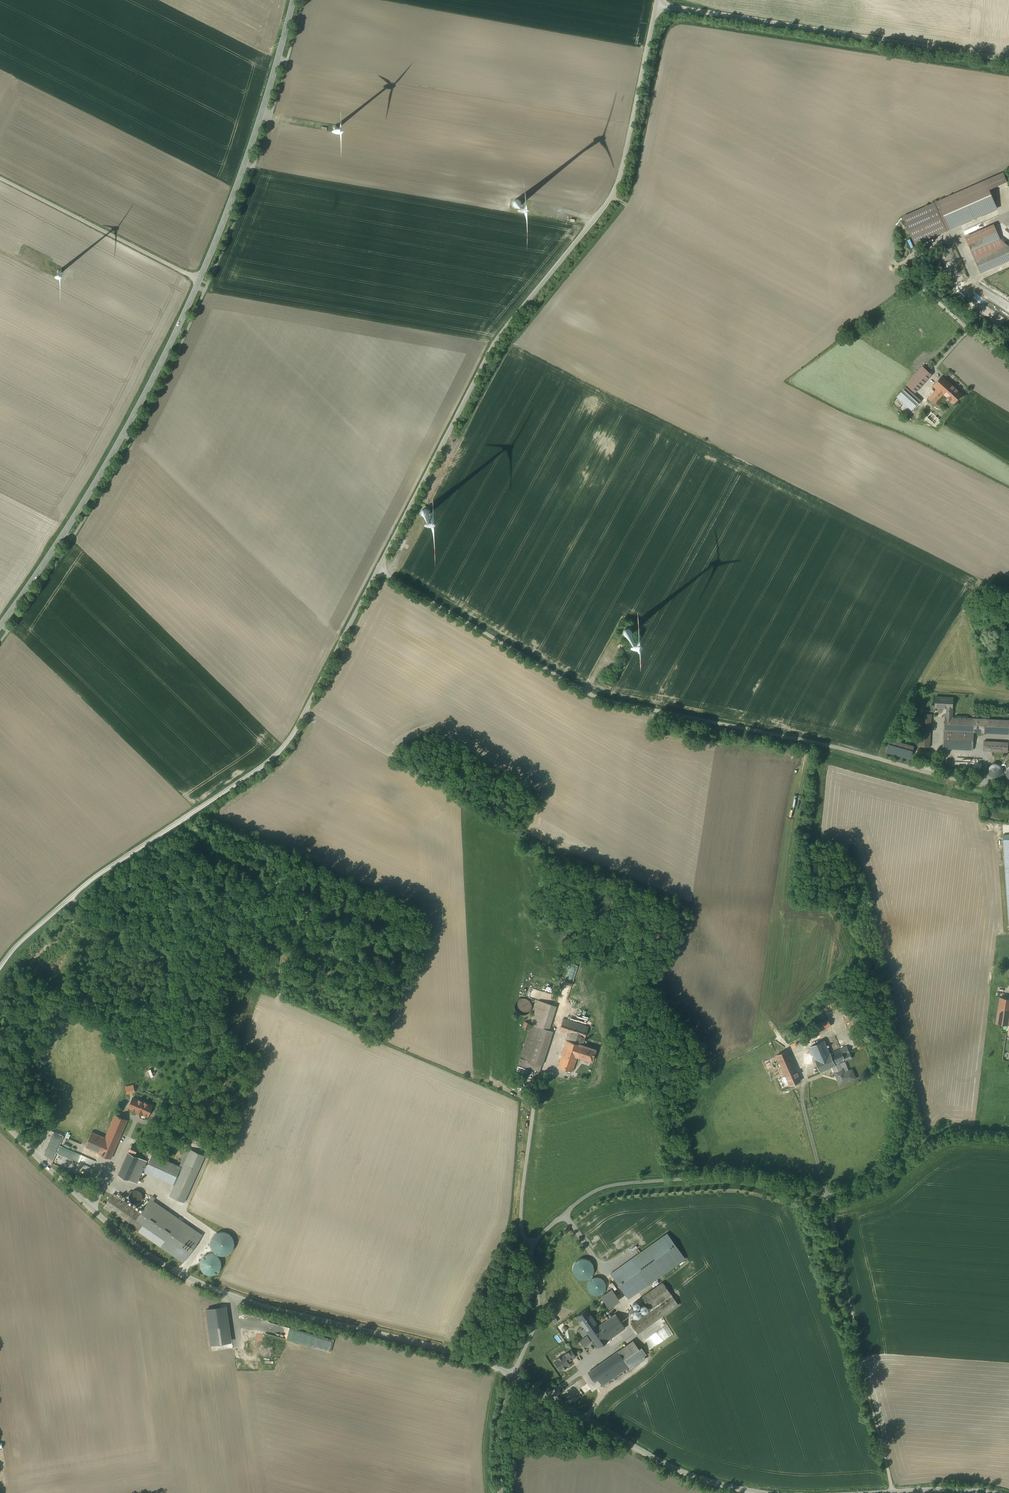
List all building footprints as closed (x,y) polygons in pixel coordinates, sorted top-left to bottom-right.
[(1006,183),(1002,173),(903,216),(916,245),(998,209),(989,190),(1006,183)] [(994,224),(964,237),(971,252),(1000,239),(994,224)] [(977,230),(975,226),(963,231),(965,235),(977,230)] [(971,252),(980,274),(1008,262),(1008,246),(1008,244),(1000,239),(971,252)] [(931,375),(922,367),(896,398),(912,412),(921,402),(913,395),(931,375)] [(943,394),(952,385),(942,376),(934,385),(937,388),(928,399),(934,404),(943,394)] [(962,394),(952,385),(943,394),(954,403),(962,394)] [(942,410),(935,405),(931,410),(938,415),(942,410)] [(935,706),(935,708),(947,708),(947,717),(952,718),(953,698),(936,697),(935,706)] [(931,715),(921,714),(919,748),(930,748),(931,715)] [(943,748),(973,750),(974,732),(1008,734),(1008,733),(1008,721),(952,718),(947,717),(945,717),(943,748)] [(913,747),(890,740),(886,752),(909,760),(913,747)] [(1008,743),(983,742),(983,752),(1008,753),(1008,743)] [(995,762),(993,762),(991,763),(989,765),(988,768),(988,771),(990,773),(992,775),(993,776),(995,776),(998,776),(1000,774),(1002,772),(1002,770),(1002,766),(1000,764),(998,762),(995,762)] [(1000,997),(996,1023),(1008,1025),(1008,1022),(1008,998),(1000,997)] [(517,1001),(516,1002),(515,1004),(514,1006),(515,1008),(515,1010),(516,1011),(517,1013),(519,1014),(521,1015),(522,1015),(524,1015),(526,1015),(528,1014),(529,1012),(531,1011),(531,1009),(532,1007),(532,1005),(531,1003),(530,1002),(529,1000),(527,999),(526,998),(524,998),(522,998),(520,999),(518,999),(517,1001)] [(556,1006),(539,1001),(518,1064),(540,1071),(552,1031),(548,1030),(556,1006)] [(578,1057),(582,1045),(588,1027),(563,1019),(560,1030),(569,1032),(558,1067),(572,1071),(576,1057),(578,1057)] [(831,1026),(828,1019),(817,1024),(820,1031),(831,1026)] [(856,1042),(858,1049),(866,1047),(864,1040),(856,1042)] [(825,1041),(810,1047),(821,1072),(832,1067),(845,1061),(850,1059),(845,1047),(830,1053),(825,1041)] [(595,1049),(582,1045),(578,1057),(591,1061),(595,1049)] [(801,1081),(788,1051),(776,1056),(790,1086),(801,1081)] [(845,1061),(832,1067),(839,1085),(856,1078),(852,1068),(848,1070),(845,1061)] [(133,1085),(124,1085),(125,1094),(134,1093),(133,1085)] [(152,1105),(133,1097),(129,1107),(136,1110),(136,1111),(142,1114),(143,1113),(148,1116),(152,1105)] [(127,1120),(115,1115),(106,1137),(92,1131),(85,1146),(85,1147),(111,1158),(127,1120)] [(46,1152),(56,1155),(63,1137),(53,1133),(46,1152)] [(138,1150),(131,1147),(117,1177),(136,1185),(146,1163),(134,1157),(138,1150)] [(179,1165),(152,1153),(144,1172),(174,1185),(169,1196),(185,1203),(206,1156),(187,1148),(179,1165)] [(138,1190),(136,1190),(133,1191),(131,1192),(130,1194),(129,1197),(130,1200),(131,1202),(134,1203),(137,1203),(140,1202),(142,1200),(142,1198),(142,1196),(141,1193),(140,1191),(138,1190)] [(140,1212),(113,1194),(104,1207),(161,1246),(170,1233),(140,1212)] [(150,1198),(140,1212),(170,1233),(161,1246),(183,1262),(202,1234),(150,1198)] [(210,1243),(211,1247),(212,1251),(215,1254),(219,1255),(223,1256),(226,1255),(230,1253),(233,1250),(234,1246),(234,1242),(233,1238),(231,1235),(227,1233),(223,1232),(219,1232),(216,1234),(213,1236),(211,1240),(210,1243)] [(639,1254),(611,1274),(628,1298),(658,1277),(684,1258),(667,1234),(666,1235),(641,1253),(638,1249),(636,1250),(639,1254)] [(208,1254),(206,1255),(204,1256),(203,1258),(201,1260),(201,1262),(200,1264),(201,1266),(201,1269),(203,1271),(204,1272),(206,1273),(208,1274),(211,1274),(213,1274),(215,1273),(217,1272),(219,1271),(220,1269),(221,1266),(221,1264),(221,1262),(220,1260),(219,1258),(217,1256),(215,1255),(213,1254),(211,1254),(208,1254)] [(583,1258),(581,1258),(580,1259),(578,1259),(577,1260),(576,1261),(575,1263),(574,1264),(573,1265),(573,1267),(572,1269),(572,1270),(573,1272),(573,1273),(574,1275),(575,1276),(576,1277),(577,1278),(579,1279),(580,1279),(582,1280),(584,1280),(585,1279),(587,1279),(588,1278),(590,1277),(591,1276),(592,1275),(593,1273),(593,1272),(594,1270),(594,1269),(593,1267),(593,1265),(592,1264),(592,1263),(590,1261),(589,1260),(588,1260),(586,1259),(585,1258),(583,1258)] [(601,1278),(598,1277),(594,1277),(591,1278),(589,1280),(588,1284),(588,1287),(588,1289),(590,1291),(592,1293),(595,1294),(597,1294),(600,1294),(602,1292),(604,1290),(605,1287),(605,1284),(603,1280),(601,1278)] [(678,1305),(662,1283),(642,1297),(651,1309),(631,1324),(638,1334),(662,1317),(678,1305)] [(612,1289),(600,1296),(606,1307),(618,1301),(612,1289)] [(227,1306),(205,1309),(211,1345),(232,1342),(227,1306)] [(576,1316),(587,1333),(599,1325),(587,1308),(576,1316)] [(616,1313),(599,1325),(587,1333),(597,1347),(626,1327),(616,1313)] [(291,1341),(331,1350),(334,1339),(293,1330),(291,1341)] [(553,1335),(557,1343),(563,1340),(559,1332),(553,1335)] [(587,1336),(580,1341),(584,1347),(591,1342),(587,1336)] [(643,1356),(632,1341),(588,1373),(594,1382),(598,1379),(602,1385),(628,1366),(631,1369),(645,1359),(643,1356)] [(571,1350),(567,1353),(571,1359),(575,1357),(571,1350)] [(558,1359),(555,1362),(560,1370),(562,1369),(563,1369),(567,1366),(566,1366),(569,1364),(567,1361),(571,1359),(567,1353),(558,1359)] [(245,1367),(240,1374),(247,1379),(252,1371),(245,1367)] [(272,1376),(264,1370),(257,1380),(272,1390),(275,1386),(269,1382),(272,1376)]
